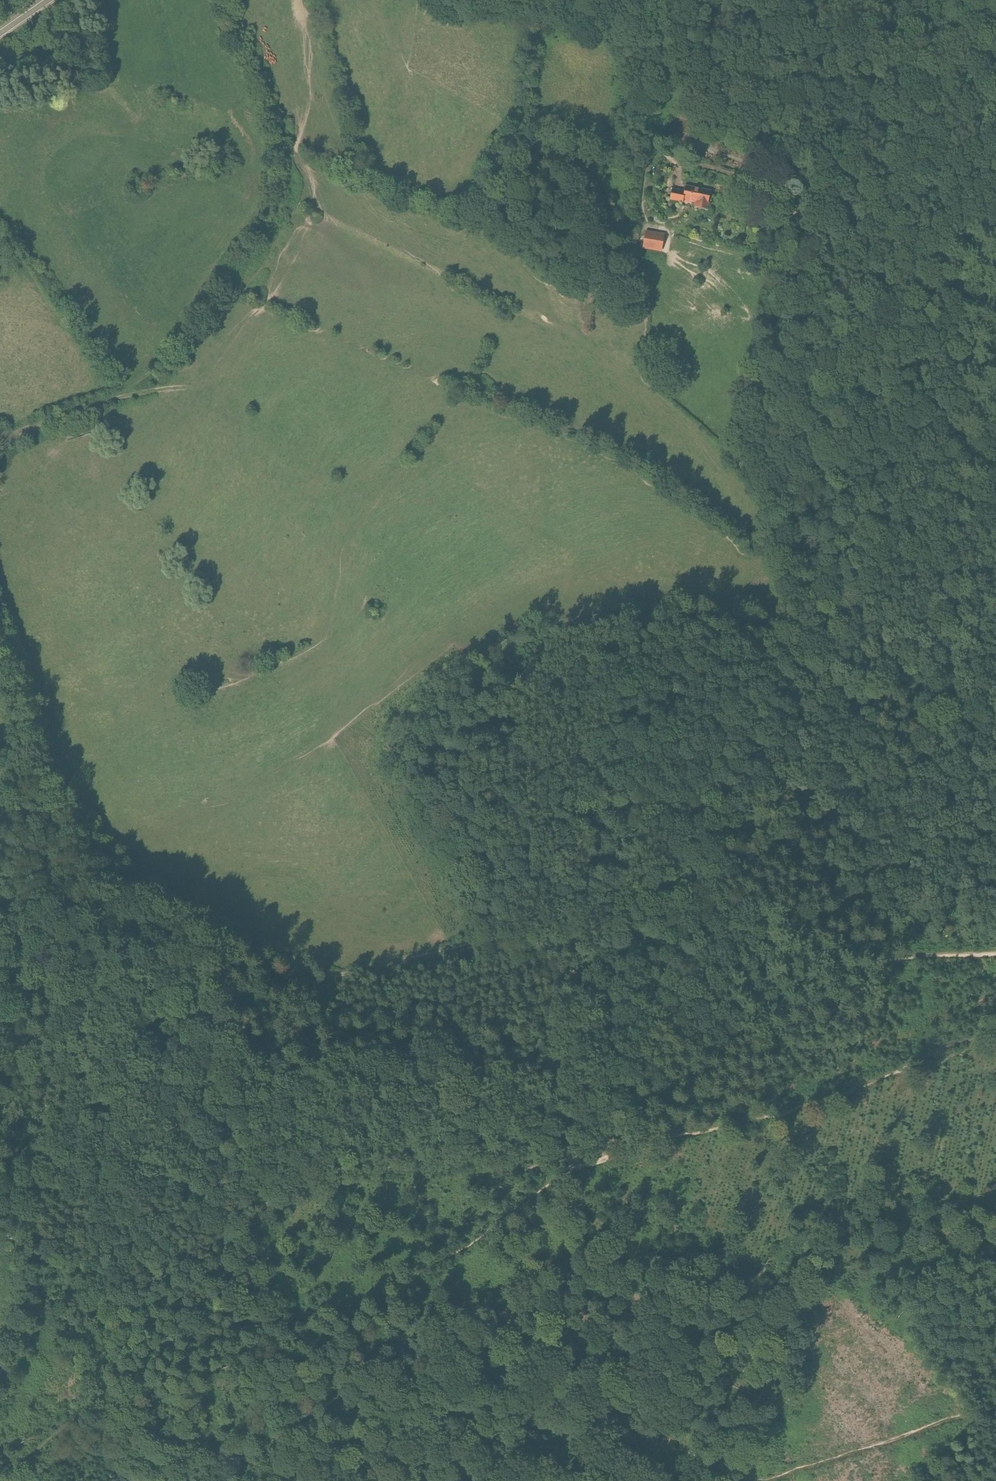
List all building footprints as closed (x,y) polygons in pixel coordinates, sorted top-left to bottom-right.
[(672,189),(670,200),(683,203),(684,199),(695,201),(694,208),(708,210),(709,204),(708,203),(710,191),(685,186),(684,192),(672,189)] [(645,231),(642,249),(662,252),(665,234),(645,231)]
